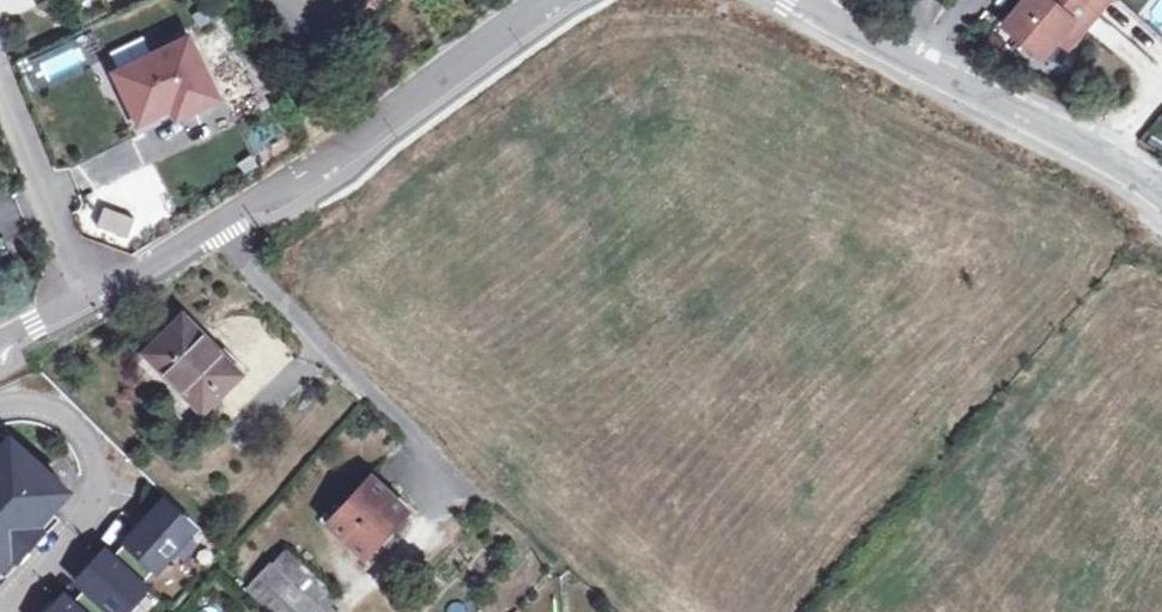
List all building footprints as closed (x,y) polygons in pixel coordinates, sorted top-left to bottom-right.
[(1084,0),(1026,0),(1002,29),(1039,60),(1055,41),(1069,24),(1080,34),(1098,12),(1084,0)] [(1098,12),(1109,0),(1084,0),(1098,12)] [(1069,24),(1055,41),(1066,50),(1080,34),(1069,24)] [(216,105),(186,42),(115,75),(137,123),(179,103),(186,118),(216,105)] [(242,371),(182,316),(148,353),(208,408),(242,371)] [(44,506),(62,487),(10,441),(0,452),(0,569),(24,542),(39,525),(51,512),(44,506)] [(408,512),(371,477),(327,522),(365,557),(408,512)] [(51,512),(68,493),(62,487),(44,506),(51,512)] [(138,586),(191,529),(162,504),(111,561),(138,586)] [(30,548),(45,531),(39,525),(24,542),(30,548)] [(242,586),(268,611),(349,611),(283,546),(242,586)] [(143,590),(138,586),(111,561),(103,554),(77,584),(85,591),(71,607),(77,611),(124,611),(143,590)] [(63,599),(51,611),(77,611),(71,607),(63,599)]
